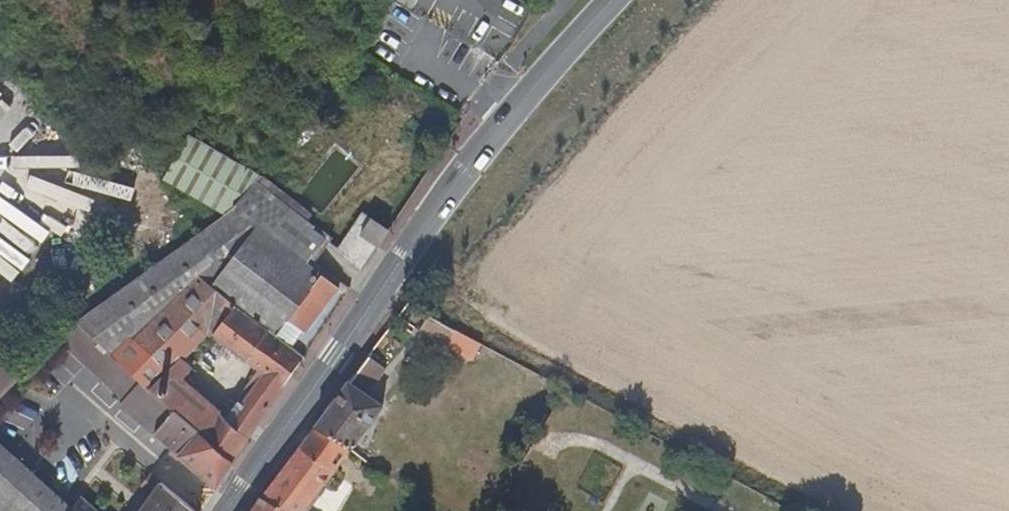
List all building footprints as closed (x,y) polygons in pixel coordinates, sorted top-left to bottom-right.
[(75,322),(232,454),(340,282),(311,266),(325,245),(313,214),(191,136),(164,179),(219,213),(69,317),(75,322)] [(329,244),(351,265),(380,222),(353,204),(329,244)] [(469,337),(429,315),(420,330),(443,342),(447,344),(450,337),(465,344),(469,337)] [(232,454),(75,322),(60,339),(124,399),(120,404),(163,441),(217,489),(237,459),(232,454)] [(473,361),(482,344),(469,337),(465,344),(450,337),(447,344),(446,346),(473,361)] [(9,361),(0,353),(0,372),(9,361)] [(350,382),(317,426),(351,450),(383,406),(367,395),(386,369),(369,356),(350,382)] [(284,510),(304,510),(351,450),(317,426),(315,428),(262,497),(261,499),(284,510)] [(81,497),(72,508),(0,443),(0,501),(11,510),(97,510),(81,497)] [(150,474),(141,486),(153,494),(141,510),(194,510),(150,474)] [(253,510),(284,510),(261,499),(253,510)] [(0,501),(0,510),(11,510),(0,501)]
